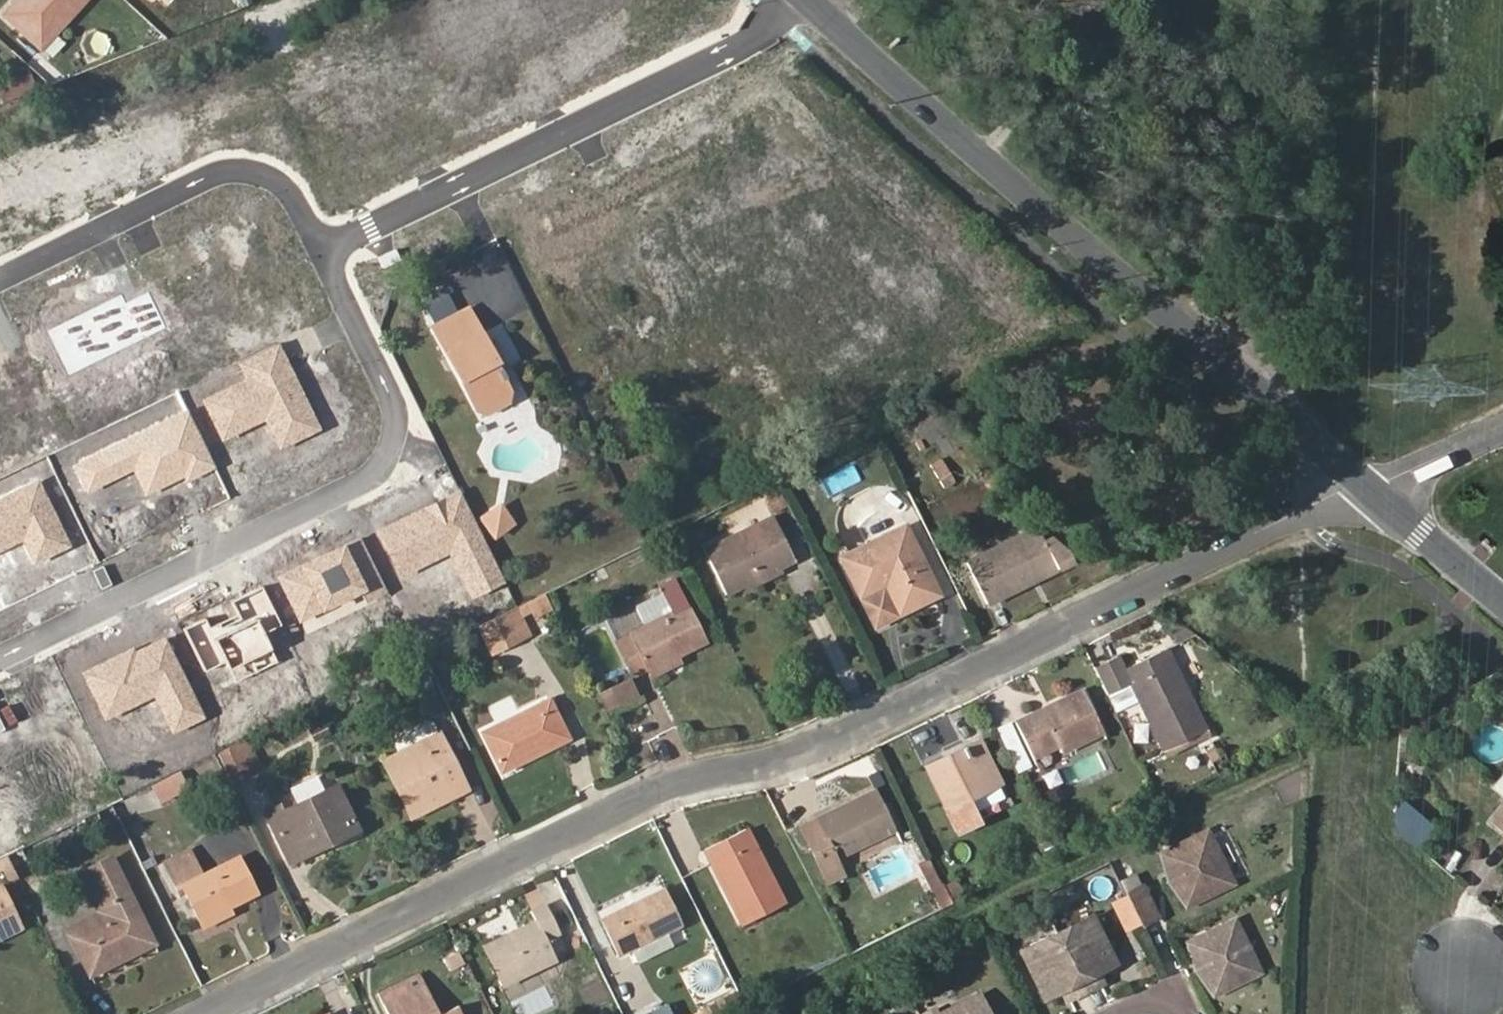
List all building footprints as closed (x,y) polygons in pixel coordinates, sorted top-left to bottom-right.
[(5,13),(42,46),(84,0),(17,0),(5,13)] [(0,87),(0,93),(4,103),(35,90),(29,75),(0,87)] [(57,335),(74,370),(170,324),(153,289),(129,301),(125,292),(53,327),(57,335)] [(491,337),(473,299),(435,318),(478,403),(512,386),(506,373),(510,370),(503,357),(500,359),(497,353),(499,352),(491,337)] [(509,354),(499,333),(491,337),(499,352),(497,353),(500,359),(503,357),(509,354)] [(307,398),(289,358),(280,340),(240,358),(249,376),(207,395),(225,435),(268,416),(281,445),(320,427),(307,398)] [(514,399),(512,386),(478,403),(489,412),(514,399)] [(213,459),(203,437),(189,408),(79,460),(93,488),(137,467),(148,490),(185,473),(189,480),(217,466),(213,459)] [(949,458),(933,467),(945,488),(961,480),(949,458)] [(60,521),(41,479),(0,498),(0,549),(26,537),(37,561),(72,545),(60,521)] [(777,484),(761,491),(772,514),(787,506),(777,484)] [(505,577),(461,490),(431,505),(382,530),(403,572),(452,548),(474,592),(505,577)] [(502,502),(481,517),(495,536),(515,521),(502,502)] [(865,544),(842,556),(861,595),(887,583),(902,612),(939,593),(905,525),(902,526),(897,516),(891,509),(884,505),(876,505),(868,509),(862,515),(859,523),(859,529),(865,544)] [(794,558),(772,515),(704,547),(725,591),(743,583),(780,565),(794,558)] [(1046,538),(1039,524),(965,559),(986,602),(1035,578),(1033,574),(1057,561),(1060,566),(1075,558),(1069,547),(1060,541),(1049,546),(1046,538)] [(1060,541),(1054,534),(1046,538),(1049,546),(1060,541)] [(346,543),(282,573),(303,617),(366,587),(346,543)] [(1035,578),(1060,566),(1057,561),(1033,574),(1035,578)] [(746,590),(783,572),(780,565),(743,583),(746,590)] [(660,585),(673,612),(629,633),(647,669),(678,654),(708,639),(677,577),(660,585)] [(208,617),(190,626),(210,667),(228,658),(238,678),(281,657),(267,631),(285,622),(266,583),(236,598),(244,615),(214,629),(208,617)] [(902,612),(887,583),(861,595),(875,624),(902,612)] [(547,590),(525,600),(534,619),(556,609),(547,590)] [(531,633),(517,604),(508,609),(522,637),(531,633)] [(494,650),(522,637),(508,609),(480,622),(494,650)] [(135,647),(87,669),(108,714),(155,692),(174,729),(206,714),(167,632),(135,647)] [(614,640),(632,677),(647,669),(629,633),(614,640)] [(1185,684),(1167,647),(1161,651),(1179,687),(1185,684)] [(1126,668),(1120,655),(1095,667),(1116,711),(1140,699),(1168,758),(1211,736),(1185,684),(1179,687),(1161,651),(1126,668)] [(682,662),(678,654),(647,669),(651,678),(682,662)] [(630,701),(637,698),(627,680),(621,683),(630,701)] [(607,713),(630,701),(621,683),(598,694),(607,713)] [(1047,713),(1044,707),(1016,720),(1033,757),(1061,744),(1064,751),(1104,732),(1083,688),(1052,703),(1055,709),(1047,713)] [(356,700),(350,689),(335,696),(340,708),(356,700)] [(570,735),(552,698),(483,731),(502,768),(570,735)] [(1052,703),(1044,707),(1047,713),(1055,709),(1052,703)] [(440,733),(384,759),(411,815),(467,788),(440,733)] [(261,765),(248,736),(220,749),(234,777),(261,765)] [(945,763),(942,757),(926,765),(958,831),(982,819),(979,812),(972,799),(999,785),(1002,784),(980,738),(962,747),(966,753),(945,763)] [(962,747),(942,757),(945,763),(966,753),(962,747)] [(176,775),(151,787),(161,808),(186,796),(176,775)] [(283,810),(279,803),(265,810),(287,856),(328,836),(331,842),(360,828),(337,783),(283,810)] [(979,812),(1006,798),(999,785),(972,799),(979,812)] [(897,827),(878,788),(816,818),(819,826),(806,833),(827,876),(841,870),(835,857),(897,827)] [(1406,798),(1391,816),(1422,842),(1437,823),(1406,798)] [(118,814),(112,802),(97,809),(101,817),(103,821),(118,814)] [(101,817),(97,809),(23,845),(27,852),(101,817)] [(1495,823),(1501,829),(1502,827),(1502,813),(1495,823)] [(816,818),(802,825),(806,833),(819,826),(816,818)] [(786,902),(747,827),(712,844),(728,876),(722,879),(744,923),(786,902)] [(1234,881),(1208,830),(1163,852),(1189,903),(1234,881)] [(331,842),(328,836),(287,856),(290,863),(331,842)] [(712,844),(705,848),(722,879),(728,876),(712,844)] [(27,852),(23,845),(8,852),(14,865),(29,857),(27,852)] [(203,874),(191,850),(164,862),(176,887),(181,885),(198,920),(230,904),(260,890),(241,854),(203,874)] [(1163,852),(1169,880),(1189,903),(1163,852)] [(86,867),(108,914),(69,932),(90,973),(156,940),(113,854),(86,867)] [(34,867),(29,857),(14,865),(19,875),(34,867)] [(928,858),(916,863),(927,885),(939,880),(928,858)] [(96,910),(66,925),(69,932),(108,914),(86,867),(78,872),(96,910)] [(22,926),(0,884),(0,937),(22,926)] [(1159,916),(1142,884),(1129,891),(1145,923),(1159,916)] [(666,887),(601,918),(618,954),(684,923),(666,887)] [(532,909),(537,919),(482,945),(502,985),(558,958),(548,937),(561,931),(546,902),(532,909)] [(234,911),(230,904),(198,920),(202,927),(234,911)] [(1117,961),(1094,915),(1060,932),(1088,989),(1102,982),(1097,972),(1117,961)] [(1261,970),(1235,919),(1190,941),(1216,992),(1261,970)] [(1071,997),(1088,989),(1060,932),(1025,949),(1048,996),(1066,987),(1071,997)] [(160,947),(156,940),(90,973),(93,980),(160,947)] [(1196,968),(1216,992),(1190,941),(1196,968)] [(404,979),(379,992),(390,1013),(464,1013),(459,1005),(441,1013),(425,982),(411,990),(404,979)] [(983,994),(944,1013),(993,1013),(983,994)]
